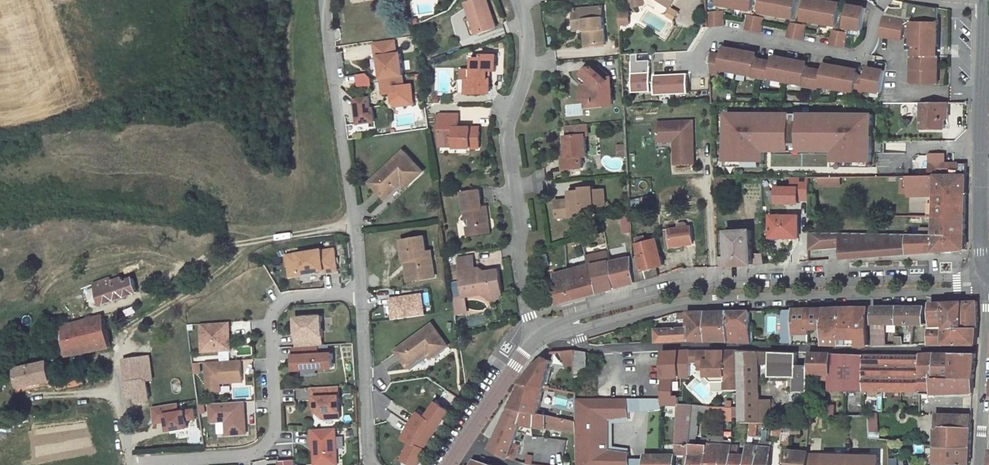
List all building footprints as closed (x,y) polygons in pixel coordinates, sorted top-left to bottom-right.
[(487,0),(476,0),(467,3),(472,18),(478,34),(497,27),(487,0)] [(634,1),(635,1),(636,5),(639,7),(644,5),(645,3),(667,16),(676,0),(633,0),(634,1)] [(755,0),(718,0),(717,5),(727,6),(728,4),(744,7),(744,9),(753,11),(755,0)] [(799,0),(762,0),(760,12),(769,14),(770,11),(786,14),(786,17),(795,18),(799,0)] [(841,6),(832,5),(832,2),(822,0),(816,0),(815,2),(806,0),(802,20),(812,21),(812,19),(829,22),(828,24),(838,26),(841,6)] [(939,8),(912,3),(911,84),(938,85),(938,70),(936,70),(936,61),(939,61),(939,8)] [(598,7),(574,9),(575,25),(585,24),(585,28),(587,45),(606,44),(604,17),(599,18),(598,7)] [(863,30),(867,8),(858,7),(858,9),(848,7),(845,27),(863,30)] [(619,10),(620,26),(632,25),(631,10),(619,10)] [(723,11),(707,12),(707,27),(724,26),(723,11)] [(761,32),(764,17),(748,15),(745,30),(761,32)] [(472,18),(467,20),(473,36),(478,34),(472,18)] [(902,40),(905,24),(903,21),(883,18),(880,36),(902,40)] [(803,40),(806,25),(790,22),(788,37),(803,40)] [(846,47),(849,33),(832,30),(830,45),(846,47)] [(378,56),(397,54),(395,39),(373,42),(375,57),(378,56)] [(859,73),(850,71),(850,69),(834,66),(834,69),(824,67),(823,71),(808,69),(808,66),(799,64),(799,61),(783,59),(783,61),(773,60),(773,62),(758,60),(758,57),(748,55),(749,52),(733,49),(732,52),(723,51),(722,56),(709,54),(710,72),(719,73),(720,70),(754,76),(770,79),(805,85),(805,86),(821,88),(821,86),(856,93),(856,92),(864,93),(864,90),(873,92),(874,89),(882,91),(886,71),(877,69),(877,72),(867,70),(866,77),(859,76),(859,73)] [(397,54),(378,56),(384,94),(392,93),(406,91),(405,85),(400,53),(397,54)] [(488,79),(488,70),(491,70),(496,70),(496,55),(482,55),(482,58),(473,58),(473,70),(469,70),(470,79),(467,79),(467,94),(488,94),(490,88),(490,79),(488,79)] [(647,62),(630,62),(631,92),(648,91),(647,62)] [(615,104),(612,77),(600,67),(588,68),(579,79),(582,81),(585,83),(585,87),(583,89),(580,93),(580,98),(585,102),(604,100),(604,105),(615,104)] [(356,75),(358,87),(372,85),(371,77),(366,73),(356,75)] [(685,75),(653,77),(654,94),(686,92),(685,75)] [(406,91),(392,93),(393,102),(398,106),(416,103),(413,83),(405,85),(406,91)] [(371,108),(370,108),(369,97),(353,99),(357,125),(374,122),(371,108)] [(922,103),(922,129),(944,129),(944,119),(948,119),(948,103),(922,103)] [(480,148),(480,127),(459,127),(459,114),(440,114),(440,115),(440,131),(440,132),(448,132),(448,145),(455,145),(455,148),(480,148)] [(872,114),(727,114),(726,167),(765,167),(765,152),(834,152),(834,167),(872,167),(872,114)] [(695,163),(693,121),(658,122),(658,138),(675,138),(675,141),(676,164),(695,163)] [(585,134),(565,136),(566,148),(567,157),(564,157),(565,170),(583,168),(582,157),(587,157),(585,134)] [(627,156),(626,145),(618,145),(618,156),(627,156)] [(423,172),(404,151),(371,183),(386,199),(398,187),(395,184),(400,179),(403,182),(408,187),(423,172)] [(967,164),(930,164),(930,176),(937,176),(967,175),(967,164)] [(967,175),(937,176),(936,195),(967,195),(967,175)] [(910,176),(910,177),(909,196),(928,195),(936,195),(937,176),(930,176),(910,176)] [(723,186),(723,178),(715,178),(716,189),(723,189),(723,186)] [(606,206),(604,189),(593,190),(593,187),(582,188),(582,190),(570,192),(571,200),(556,201),(558,218),(573,216),(573,218),(585,217),(584,210),(595,209),(595,207),(606,206)] [(488,212),(482,208),(482,207),(479,190),(462,192),(466,220),(469,219),(470,227),(472,235),(491,232),(488,212)] [(967,195),(936,195),(936,203),(927,203),(927,216),(936,217),(966,217),(967,195)] [(653,197),(643,198),(644,206),(654,205),(653,197)] [(799,235),(799,216),(779,216),(772,215),(771,215),(771,237),(780,237),(780,238),(793,238),(793,235),(799,235)] [(966,217),(936,217),(935,229),(935,235),(966,235),(966,217)] [(694,244),(692,227),(688,227),(688,223),(686,222),(679,223),(678,224),(679,228),(666,230),(667,242),(672,242),(673,247),(694,244)] [(753,254),(752,230),(728,232),(729,242),(731,243),(732,255),(730,257),(720,257),(720,267),(754,265),(753,254)] [(841,233),(809,232),(809,250),(842,247),(841,233)] [(921,234),(841,233),(842,247),(843,259),(966,249),(966,235),(935,235),(921,234)] [(428,252),(425,235),(402,239),(406,262),(413,261),(416,280),(437,277),(433,256),(428,257),(428,252)] [(664,265),(657,240),(647,242),(640,244),(639,245),(642,257),(640,258),(633,259),(634,272),(635,283),(660,276),(657,267),(664,265)] [(321,250),(286,256),(288,268),(298,266),(300,276),(324,271),(324,274),(337,271),(333,249),(321,251),(321,250)] [(764,254),(753,254),(754,265),(764,264),(764,254)] [(633,258),(612,262),(618,287),(635,283),(634,272),(633,259),(633,258)] [(416,280),(413,261),(406,262),(409,281),(416,280)] [(503,293),(500,270),(491,271),(489,274),(480,268),(475,269),(474,261),(459,264),(463,287),(465,297),(468,296),(483,293),(486,296),(503,293)] [(555,287),(597,276),(592,265),(554,275),(555,287)] [(298,266),(288,268),(290,278),(300,276),(298,266)] [(111,279),(94,285),(99,300),(95,302),(97,308),(137,293),(132,278),(130,278),(130,276),(126,277),(126,276),(112,280),(111,279)] [(597,276),(555,287),(556,296),(552,297),(553,305),(599,293),(597,276)] [(467,300),(469,300),(468,296),(465,297),(463,287),(452,288),(457,317),(472,314),(471,309),(468,308),(466,307),(464,306),(466,301),(467,300)] [(495,302),(503,293),(486,296),(495,302)] [(388,299),(390,319),(423,315),(421,295),(388,299)] [(978,316),(978,301),(964,302),(964,327),(978,328),(979,316),(978,316)] [(964,327),(964,302),(945,303),(947,327),(964,327)] [(947,327),(945,303),(931,303),(931,326),(947,327)] [(868,345),(869,307),(858,308),(858,345),(868,345)] [(898,324),(898,307),(874,307),(873,345),(886,345),(887,324),(898,324)] [(924,324),(925,307),(899,307),(898,307),(898,324),(924,324)] [(841,345),(842,308),(824,309),(823,328),(823,345),(833,345),(841,345)] [(858,345),(858,308),(842,308),(841,345),(858,345)] [(823,328),(824,309),(794,309),(793,344),(810,344),(810,329),(823,328)] [(730,341),(729,311),(706,312),(708,341),(730,341)] [(750,327),(750,311),(729,311),(730,341),(751,342),(750,327)] [(706,312),(689,312),(689,318),(689,328),(689,340),(708,341),(706,312)] [(69,357),(111,348),(103,315),(63,327),(66,344),(60,345),(62,356),(68,354),(69,357)] [(296,323),(297,347),(319,346),(324,346),(322,317),(300,318),(296,323)] [(229,323),(200,325),(202,353),(231,351),(230,342),(227,342),(226,331),(230,331),(229,323)] [(432,358),(448,346),(432,324),(397,351),(409,367),(423,357),(423,355),(427,352),(432,358)] [(977,344),(978,328),(964,327),(947,327),(931,326),(931,344),(946,344),(977,344)] [(689,328),(657,330),(658,342),(689,340),(689,328)] [(297,347),(294,348),(295,369),(334,367),(333,354),(319,355),(319,346),(297,347)] [(574,350),(562,351),(563,359),(565,359),(566,365),(575,364),(574,350)] [(587,352),(574,350),(575,364),(575,368),(581,368),(586,368),(587,352)] [(552,361),(555,353),(555,351),(553,352),(546,358),(552,361)] [(693,351),(690,351),(690,360),(690,362),(699,362),(699,357),(693,357),(693,351)] [(716,351),(693,351),(693,357),(699,357),(699,362),(699,370),(706,370),(706,377),(711,382),(724,381),(724,389),(740,389),(739,351),(716,351)] [(759,401),(758,364),(758,351),(752,351),(739,351),(740,389),(741,407),(741,417),(741,422),(750,423),(753,423),(756,423),(760,423),(759,401)] [(810,353),(758,351),(758,364),(770,364),(770,377),(774,377),(790,377),(790,381),(789,390),(810,391),(810,376),(810,373),(810,364),(810,353)] [(937,377),(937,354),(921,355),(913,354),(892,354),(877,354),(864,355),(841,354),(831,354),(810,353),(810,364),(810,373),(813,374),(830,374),(830,391),(912,392),(912,395),(973,393),(974,377),(954,377),(937,377)] [(974,377),(976,354),(961,353),(954,354),(954,377),(974,377)] [(954,377),(954,354),(937,354),(937,377),(954,377)] [(125,360),(127,382),(144,380),(150,379),(147,358),(125,360)] [(552,361),(546,358),(535,367),(523,383),(545,387),(546,386),(552,361)] [(690,360),(678,360),(678,376),(690,376),(690,362),(690,360)] [(241,361),(206,363),(208,393),(221,392),(221,384),(243,382),(241,361)] [(52,381),(49,362),(17,368),(20,387),(40,383),(52,381)] [(127,382),(129,398),(146,396),(144,380),(127,382)] [(16,388),(17,392),(41,388),(40,383),(20,387),(16,388)] [(545,387),(523,383),(511,407),(539,413),(540,410),(545,391),(545,387)] [(339,387),(312,388),(313,398),(317,398),(318,413),(324,419),(341,418),(339,387)] [(772,423),(771,401),(759,401),(760,423),(772,423)] [(244,402),(210,404),(212,422),(226,421),(227,435),(246,434),(244,402)] [(179,403),(153,407),(155,424),(165,423),(164,419),(168,419),(168,422),(170,432),(189,429),(188,421),(197,420),(196,410),(181,412),(179,403)] [(421,449),(445,412),(432,403),(422,418),(415,414),(400,440),(407,444),(400,460),(411,464),(413,464),(421,449)] [(679,404),(677,444),(677,453),(681,454),(685,454),(685,457),(685,464),(689,464),(691,445),(689,444),(690,438),(693,405),(679,404)] [(693,405),(690,438),(696,438),(696,435),(699,435),(699,426),(697,425),(698,412),(699,405),(693,404),(693,405)] [(835,415),(836,405),(816,405),(816,415),(835,415)] [(539,413),(511,407),(492,449),(510,458),(515,460),(520,445),(515,443),(522,424),(548,428),(548,427),(576,432),(576,424),(576,421),(554,416),(551,416),(539,413)] [(726,412),(725,421),(733,421),(733,417),(734,407),(727,407),(726,412)] [(555,411),(554,416),(576,421),(576,418),(576,416),(555,411)] [(879,431),(878,413),(869,414),(870,431),(879,431)] [(972,427),(973,415),(936,414),(936,427),(972,427)] [(792,422),(774,422),(773,435),(783,436),(783,445),(790,445),(791,433),(792,422)] [(800,433),(801,422),(792,422),(791,433),(800,433)] [(972,447),(972,427),(936,427),(936,447),(972,447)] [(312,430),(312,439),(314,439),(316,464),(338,464),(336,429),(312,430)] [(724,437),(714,436),(713,445),(723,446),(724,444),(724,440),(724,437)] [(635,442),(634,452),(640,452),(639,464),(636,464),(645,464),(645,455),(661,455),(661,452),(662,449),(646,449),(646,441),(635,442)] [(758,464),(771,464),(772,442),(761,441),(760,446),(758,464)] [(689,444),(691,445),(689,464),(706,464),(708,445),(702,444),(689,444)] [(724,444),(723,446),(722,464),(732,464),(732,445),(724,444)] [(708,445),(706,464),(722,464),(723,446),(713,445),(708,445)] [(732,445),(732,464),(746,464),(747,455),(739,454),(739,445),(732,445)] [(746,464),(758,464),(760,446),(748,445),(747,455),(746,464)] [(972,447),(936,447),(936,464),(951,464),(965,464),(969,464),(971,464),(972,447)] [(789,450),(788,464),(807,464),(808,455),(808,452),(808,451),(789,450)] [(625,452),(616,452),(616,460),(625,461),(625,452)] [(645,455),(645,464),(675,464),(675,455),(674,455),(661,455),(645,455)] [(808,455),(807,464),(879,464),(879,457),(808,455)]
